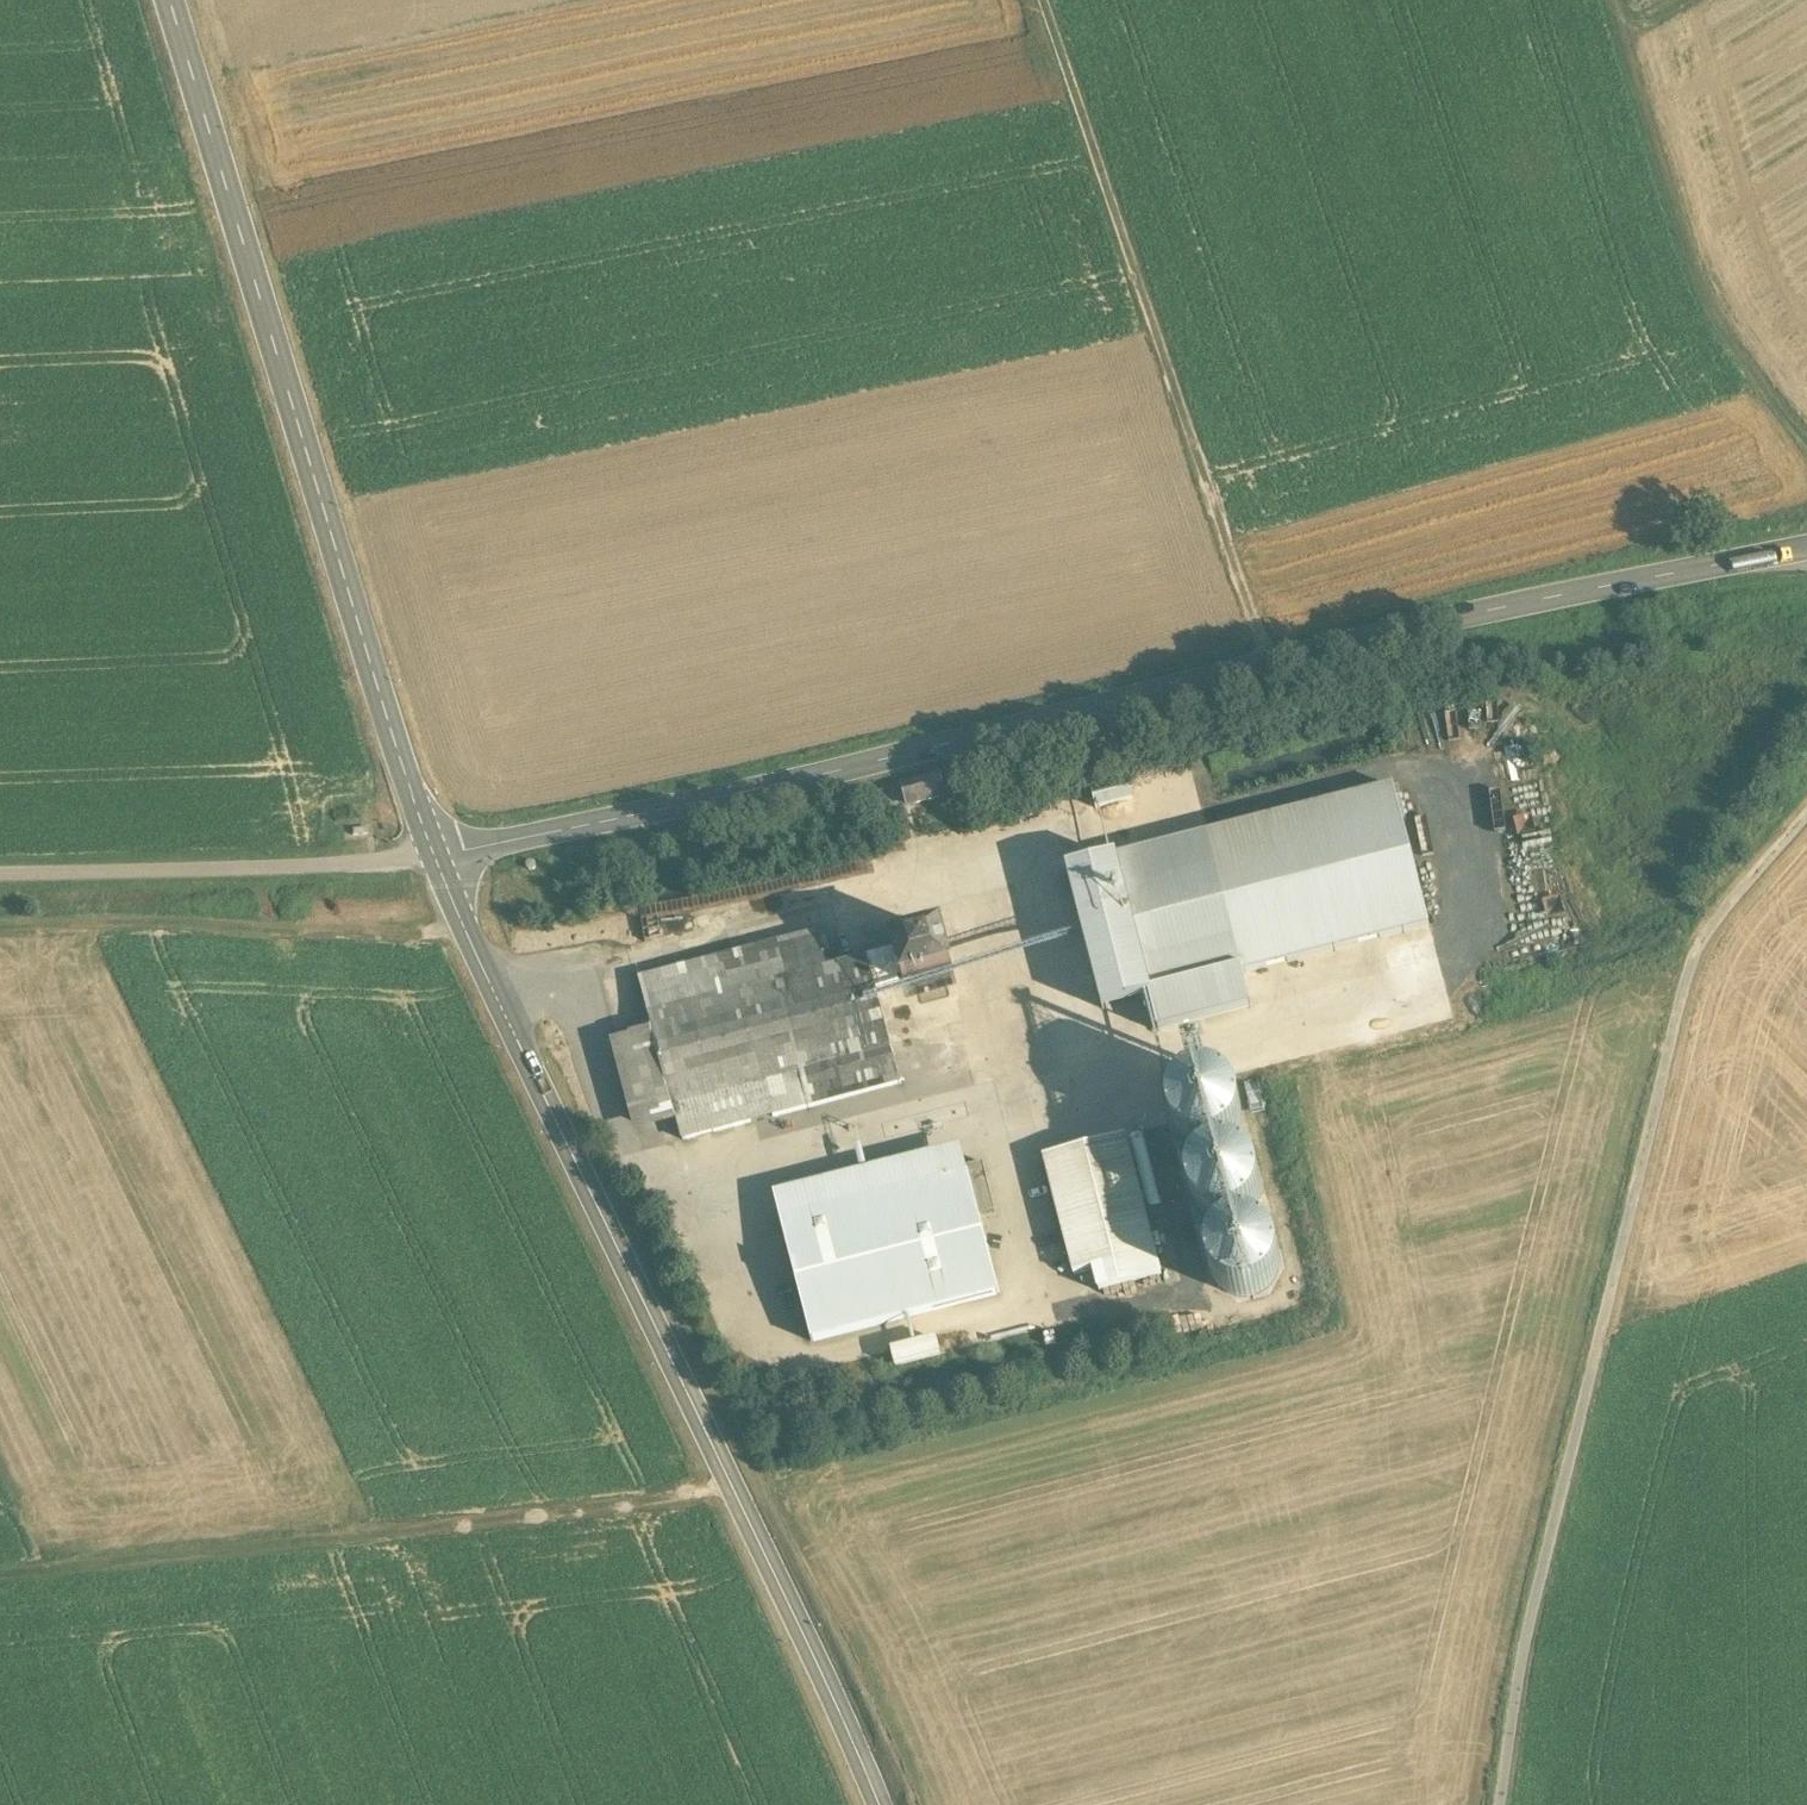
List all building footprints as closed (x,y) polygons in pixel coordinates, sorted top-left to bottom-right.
[(940,775),(901,786),(907,807),(946,796),(940,775)] [(1456,947),(1421,805),(1093,885),(1129,1028),(1456,947)] [(534,865),(529,865),(527,867),(527,871),(529,873),(534,873),(536,871),(535,866),(534,865)] [(660,994),(699,1155),(924,1101),(894,978),(851,989),(841,950),(660,994)] [(1207,1151),(1187,1169),(1212,1270),(1238,1300),(1301,1284),(1314,1273),(1306,1239),(1280,1209),(1294,1196),(1287,1166),(1261,1136),(1276,1123),(1269,1096),(1246,1070),(1198,1082),(1177,1100),(1182,1123),(1207,1151)] [(1044,1160),(1074,1282),(1104,1274),(1110,1299),(1164,1286),(1157,1259),(1167,1257),(1137,1137),(1044,1160)] [(961,1153),(776,1200),(814,1350),(999,1303),(961,1153)] [(902,1362),(949,1358),(947,1341),(900,1346),(902,1362)]
